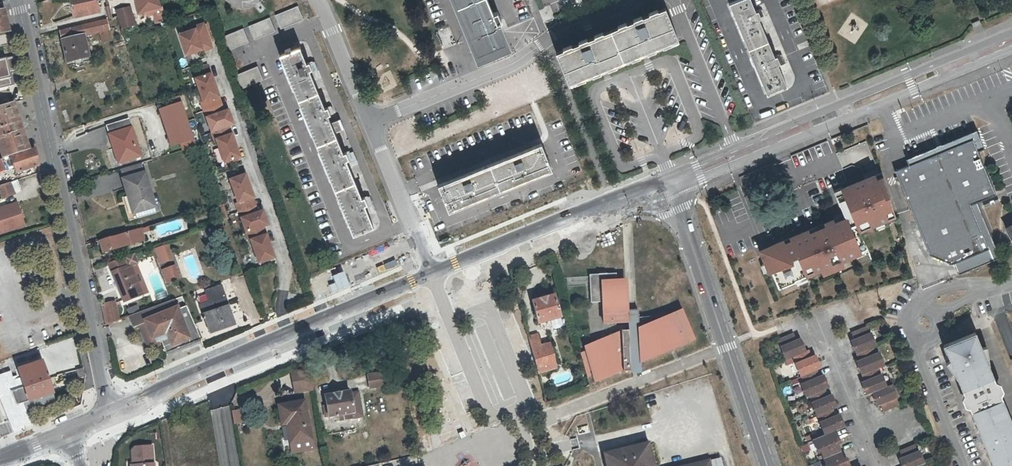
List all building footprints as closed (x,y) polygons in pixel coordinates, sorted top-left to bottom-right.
[(71,18),(99,13),(96,0),(67,0),(71,18)] [(142,11),(161,6),(159,0),(139,0),(142,11)] [(474,67),(508,54),(497,26),(498,26),(494,16),(489,18),(482,0),(446,0),(474,67)] [(786,90),(779,72),(777,68),(779,67),(779,65),(781,64),(779,59),(775,61),(759,22),(761,21),(760,19),(762,18),(761,13),(756,15),(750,0),(747,0),(730,7),(766,98),(786,90)] [(292,6),(283,9),(289,27),(311,19),(304,1),(292,6)] [(131,6),(115,10),(120,31),(136,27),(131,6)] [(264,15),(255,19),(262,37),(283,29),(276,11),(264,15)] [(676,41),(664,11),(554,57),(566,88),(618,67),(635,59),(676,41)] [(64,64),(89,59),(85,38),(100,34),(102,45),(110,44),(107,32),(109,32),(106,21),(58,32),(64,64)] [(236,25),(227,29),(233,47),(255,39),(248,21),(236,25)] [(196,30),(180,35),(187,56),(203,50),(204,52),(213,49),(204,24),(195,28),(196,30)] [(0,49),(0,74),(10,72),(5,48),(0,49)] [(304,67),(297,51),(277,60),(352,239),(372,231),(363,209),(366,208),(365,206),(368,205),(366,200),(360,202),(345,165),(347,164),(350,170),(356,167),(352,157),(348,158),(347,155),(342,157),(333,137),(341,134),(337,125),(330,128),(326,120),(329,119),(328,117),(331,115),(329,110),(323,112),(307,75),(311,73),(310,71),(312,70),(310,65),(304,67)] [(240,88),(262,79),(256,65),(234,74),(240,88)] [(205,114),(218,109),(216,102),(221,100),(212,76),(196,82),(204,105),(202,106),(205,114)] [(221,115),(226,113),(221,100),(216,102),(218,109),(221,115)] [(192,138),(181,101),(159,108),(170,145),(192,138)] [(4,158),(10,156),(29,150),(17,114),(13,102),(0,106),(0,152),(2,159),(4,158)] [(218,109),(205,114),(212,135),(225,130),(229,128),(235,126),(229,112),(226,113),(221,115),(218,109)] [(107,126),(114,149),(116,149),(120,162),(140,156),(129,119),(107,126)] [(228,138),(225,130),(212,135),(215,143),(217,142),(225,165),(240,160),(232,136),(228,138)] [(973,138),(983,161),(988,159),(983,146),(977,130),(916,155),(918,160),(973,138)] [(918,160),(895,170),(899,180),(929,253),(952,263),(989,247),(971,204),(995,193),(983,161),(973,138),(918,160)] [(441,201),(442,204),(444,203),(449,216),(543,178),(544,180),(551,177),(539,147),(532,150),(533,153),(438,191),(442,200),(441,201)] [(35,148),(29,150),(10,156),(15,174),(39,166),(35,148)] [(125,179),(146,172),(143,163),(122,170),(125,179)] [(125,179),(130,195),(124,197),(128,214),(155,206),(146,172),(125,179)] [(864,236),(899,222),(880,176),(837,194),(847,218),(759,254),(769,277),(772,276),(779,292),(872,254),(864,236)] [(251,210),(254,209),(251,201),(254,200),(246,177),(231,183),(239,206),(237,206),(240,214),(251,210)] [(1,199),(16,194),(18,193),(15,181),(0,186),(0,198),(1,199)] [(256,216),(260,215),(254,200),(251,201),(254,209),(256,216)] [(25,225),(18,203),(2,208),(4,211),(0,212),(0,234),(25,225)] [(240,214),(247,236),(259,231),(270,227),(264,213),(260,215),(256,216),(254,209),(251,210),(240,214)] [(148,231),(147,227),(96,240),(99,252),(145,241),(143,232),(148,231)] [(259,231),(247,236),(250,244),(252,243),(261,266),(276,261),(268,236),(264,237),(261,231),(259,231)] [(168,244),(154,248),(159,263),(173,259),(168,244)] [(952,263),(958,278),(995,263),(989,247),(952,263)] [(131,265),(135,264),(139,262),(135,253),(108,263),(123,300),(124,302),(143,294),(143,295),(147,293),(143,284),(140,285),(131,265)] [(143,284),(135,264),(131,265),(140,285),(143,284)] [(175,264),(161,269),(166,283),(180,279),(175,264)] [(615,273),(589,274),(590,301),(601,301),(602,323),(628,322),(628,329),(621,329),(583,345),(586,352),(581,354),(587,378),(592,376),(594,383),(623,370),(623,373),(631,372),(630,368),(630,362),(635,361),(640,361),(640,364),(696,340),(681,307),(638,325),(639,310),(633,311),(628,311),(626,277),(616,278),(615,273)] [(205,291),(208,302),(200,305),(209,333),(234,324),(221,286),(205,291)] [(539,324),(561,318),(555,295),(532,301),(539,324)] [(108,324),(119,320),(115,300),(103,302),(108,324)] [(133,327),(139,325),(148,346),(156,343),(157,346),(160,345),(159,342),(161,341),(166,355),(168,354),(175,351),(175,349),(181,346),(182,348),(202,341),(186,306),(177,310),(173,300),(172,301),(161,305),(159,305),(141,312),(129,316),(133,327)] [(867,326),(851,332),(854,339),(851,340),(859,360),(857,361),(862,374),(877,368),(883,365),(878,353),(875,354),(872,347),(875,346),(867,326)] [(786,358),(793,355),(805,350),(800,338),(797,339),(794,332),(778,339),(786,358)] [(948,352),(951,359),(957,357),(963,371),(956,375),(969,395),(993,385),(990,361),(988,361),(982,347),(976,332),(950,342),(945,344),(948,352)] [(538,373),(556,368),(557,367),(551,343),(542,346),(539,334),(528,336),(538,373)] [(805,350),(793,355),(802,376),(817,369),(820,368),(815,355),(812,356),(809,349),(805,350)] [(947,362),(956,375),(963,371),(957,357),(951,359),(947,362)] [(42,361),(15,370),(17,375),(22,390),(13,394),(18,410),(25,407),(55,397),(42,361)] [(75,370),(77,378),(84,376),(82,368),(75,370)] [(557,372),(556,368),(538,373),(541,383),(551,380),(551,373),(557,372)] [(873,393),(885,387),(877,368),(862,374),(865,381),(862,382),(867,395),(873,393)] [(309,369),(290,372),(294,393),(312,389),(309,369)] [(817,369),(802,376),(804,382),(801,383),(806,396),(810,395),(826,389),(828,387),(823,374),(820,376),(817,369)] [(369,388),(386,386),(384,371),(367,374),(369,388)] [(24,427),(18,410),(13,394),(22,390),(17,375),(12,377),(10,372),(0,376),(0,397),(14,431),(24,427)] [(891,385),(885,387),(873,393),(878,405),(881,404),(884,411),(899,405),(891,385)] [(971,400),(972,402),(996,392),(995,390),(993,385),(969,395),(971,400)] [(826,389),(810,395),(818,415),(834,409),(837,407),(831,394),(828,395),(826,389)] [(349,392),(324,396),(326,405),(322,406),(324,418),(338,415),(339,421),(362,417),(358,392),(349,394),(349,392)] [(996,392),(972,402),(973,405),(998,395),(996,392)] [(376,396),(378,414),(387,413),(385,394),(376,396)] [(1006,406),(998,395),(973,405),(975,417),(978,424),(978,426),(981,433),(986,431),(989,438),(984,440),(990,454),(994,465),(1011,465),(1011,421),(1006,406)] [(305,397),(275,402),(278,426),(286,424),(291,453),(313,449),(305,397)] [(31,425),(25,407),(18,410),(24,427),(31,425)] [(244,408),(230,410),(232,424),(246,422),(244,408)] [(834,409),(818,415),(826,435),(836,430),(845,427),(840,414),(837,415),(834,409)] [(836,430),(826,435),(814,439),(820,452),(822,451),(825,459),(841,452),(838,445),(841,443),(836,430)] [(649,465),(652,464),(647,444),(602,455),(604,465),(649,465)] [(903,465),(918,465),(923,464),(915,444),(900,451),(903,458),(900,459),(903,465)] [(128,465),(153,465),(152,445),(133,446),(129,450),(130,464),(128,464),(128,465)] [(825,459),(828,465),(827,465),(850,465),(847,458),(844,459),(841,452),(825,459)]
